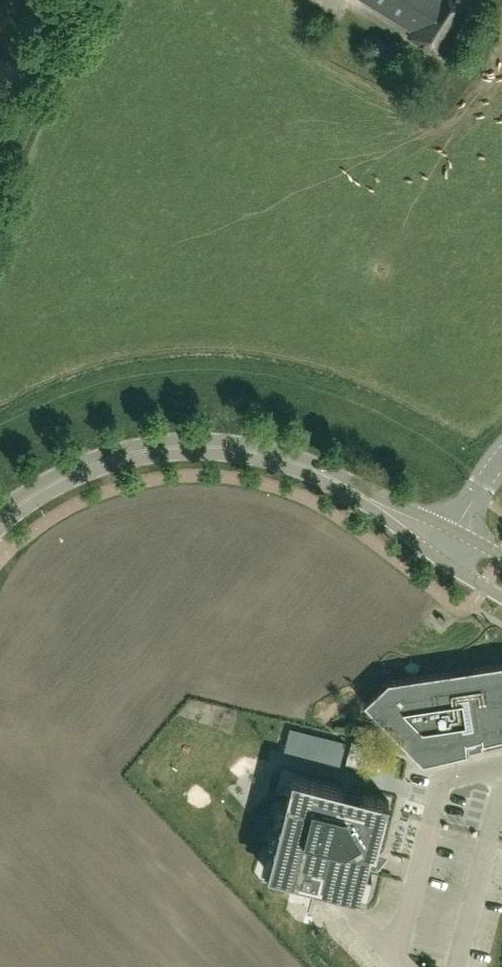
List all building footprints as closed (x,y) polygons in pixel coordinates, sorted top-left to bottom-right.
[(463,0),(364,0),(413,31),(410,36),(440,53),(471,5),(463,0)] [(365,703),(423,763),(469,752),(468,746),(501,738),(501,664),(389,681),(365,703)] [(379,759),(367,757),(371,729),(349,726),(343,764),(377,769),(379,759)] [(384,758),(386,750),(373,747),(371,755),(384,758)] [(293,776),(268,873),(365,898),(372,868),(374,869),(378,855),(376,854),(389,801),(293,776)]
